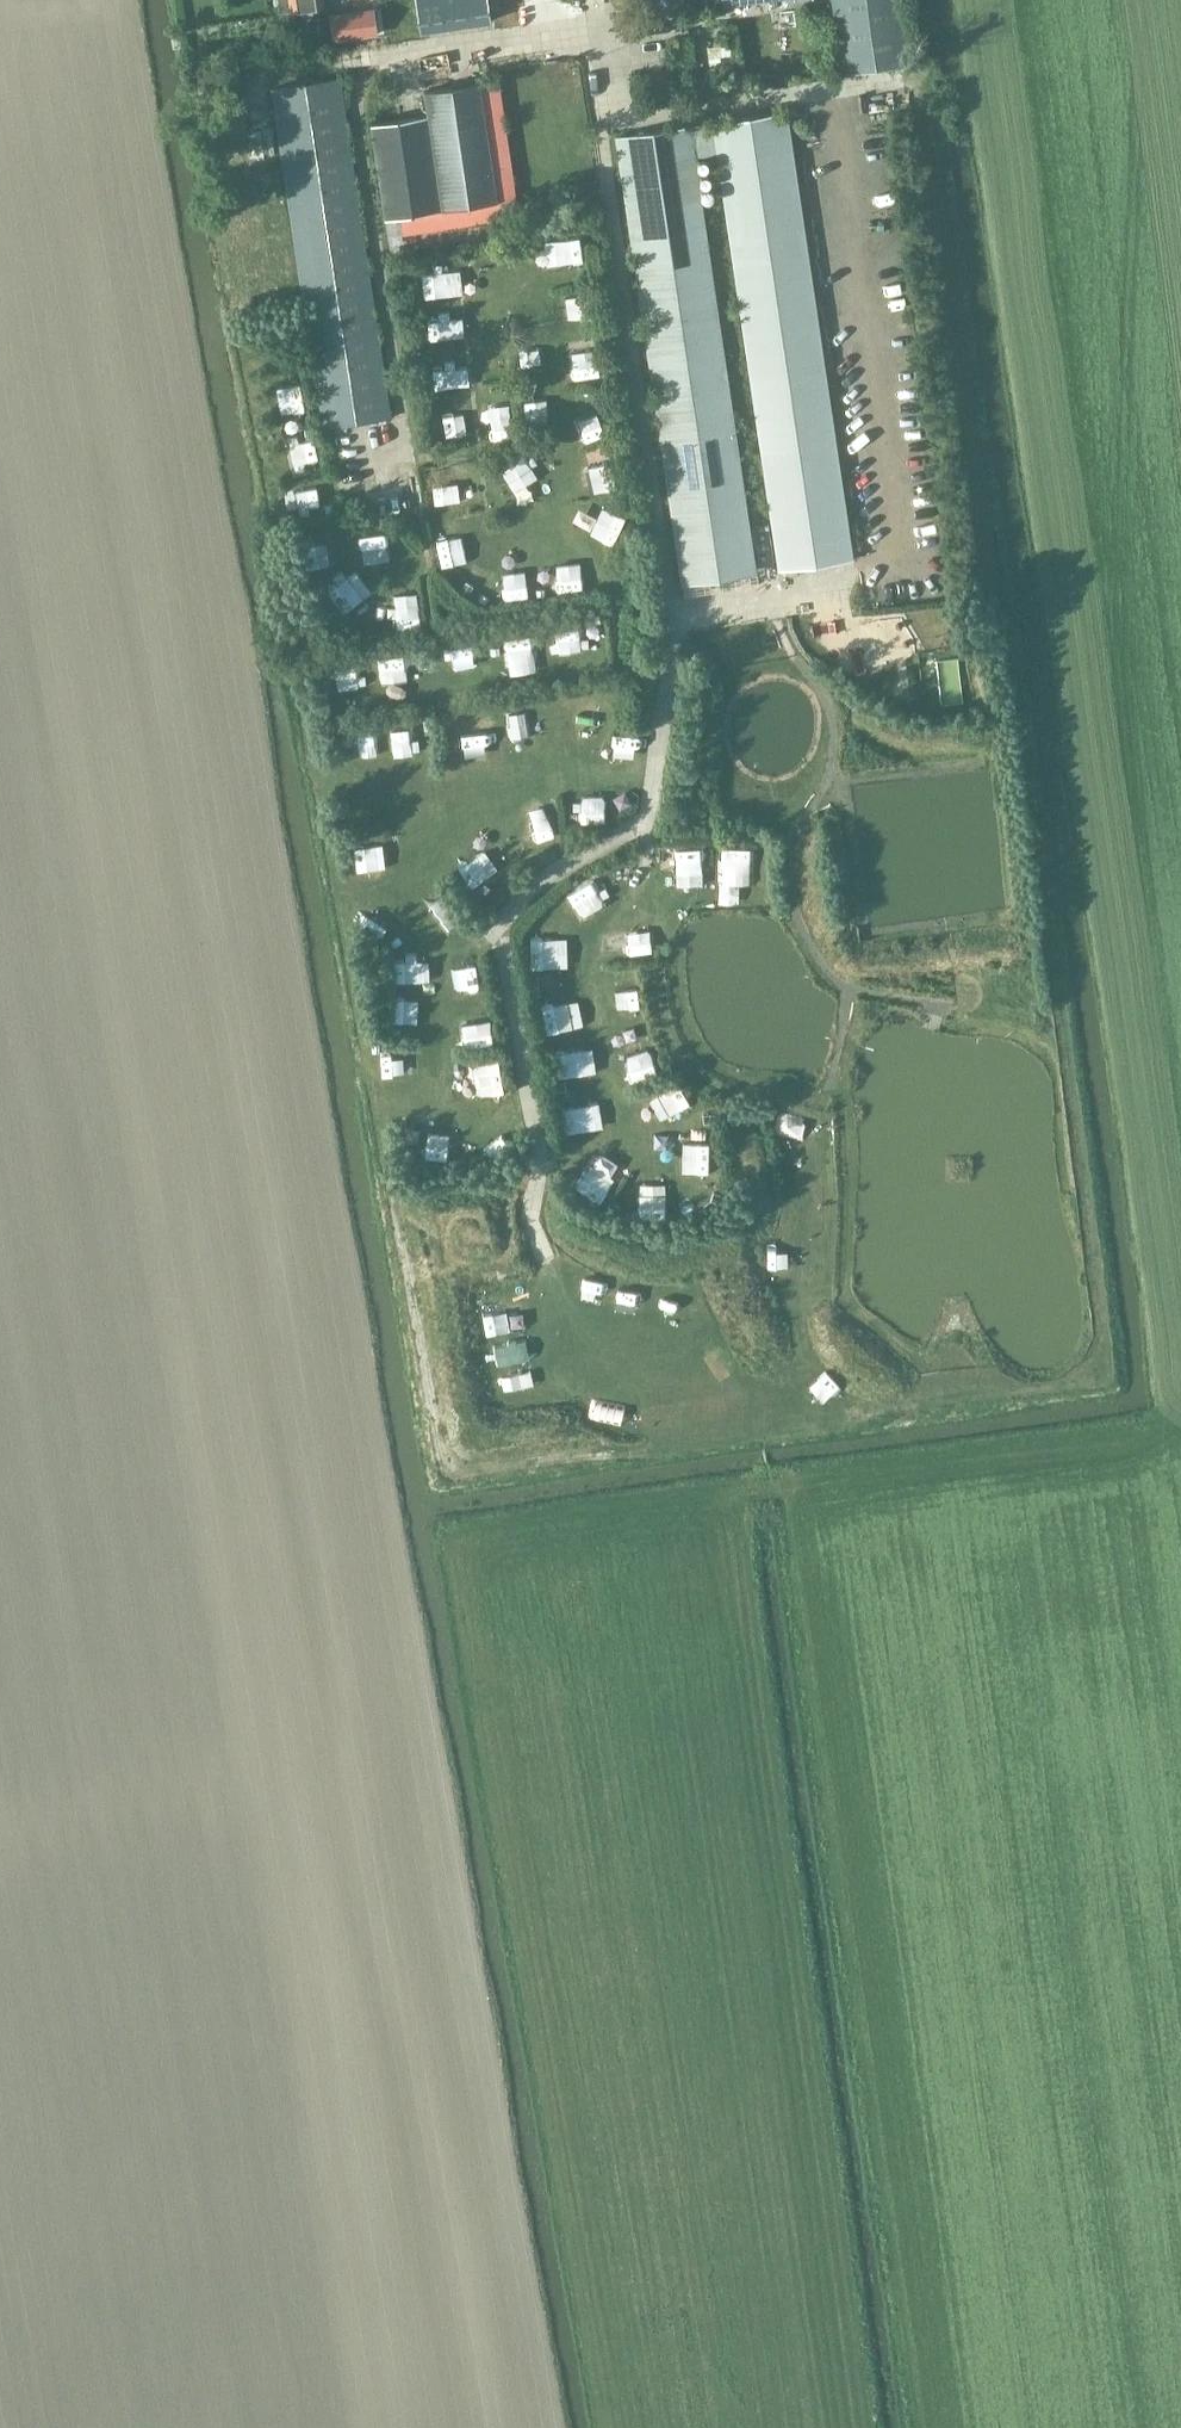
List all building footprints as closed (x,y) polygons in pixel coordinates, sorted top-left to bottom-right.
[(291,10),(325,6),(324,0),(290,0),(291,10)] [(420,31),(492,20),(489,0),(415,0),(420,31)] [(841,75),(911,64),(902,0),(832,0),(841,75)] [(334,41),(383,34),(378,7),(330,15),(334,41)] [(345,99),(349,98),(347,81),(342,82),(342,77),(271,89),(323,427),(392,416),(345,99)] [(500,201),(482,82),(425,90),(428,114),(372,123),(386,218),(500,201)] [(684,584),(759,572),(697,152),(720,149),(783,569),(854,559),(787,110),(617,136),(684,584)] [(537,272),(577,269),(575,240),(535,244),(537,272)] [(562,330),(585,328),(583,300),(560,302),(562,330)] [(514,366),(538,361),(533,338),(509,343),(514,366)] [(455,342),(432,345),(433,356),(457,352),(455,342)] [(583,344),(561,351),(574,387),(595,379),(583,344)] [(299,385),(273,386),(274,414),(300,413),(299,385)] [(506,427),(505,401),(483,402),(484,428),(506,427)] [(567,414),(586,450),(608,439),(589,402),(567,414)] [(544,403),(521,406),(524,430),(547,428),(544,403)] [(584,456),(587,482),(610,479),(607,453),(584,456)] [(455,496),(444,500),(448,513),(471,506),(464,484),(452,487),(455,496)] [(349,501),(349,513),(370,513),(370,501),(349,501)] [(584,572),(567,573),(568,596),(585,595),(584,572)] [(462,601),(480,607),(487,581),(470,576),(462,601)] [(400,657),(375,659),(378,682),(403,680),(400,657)]
